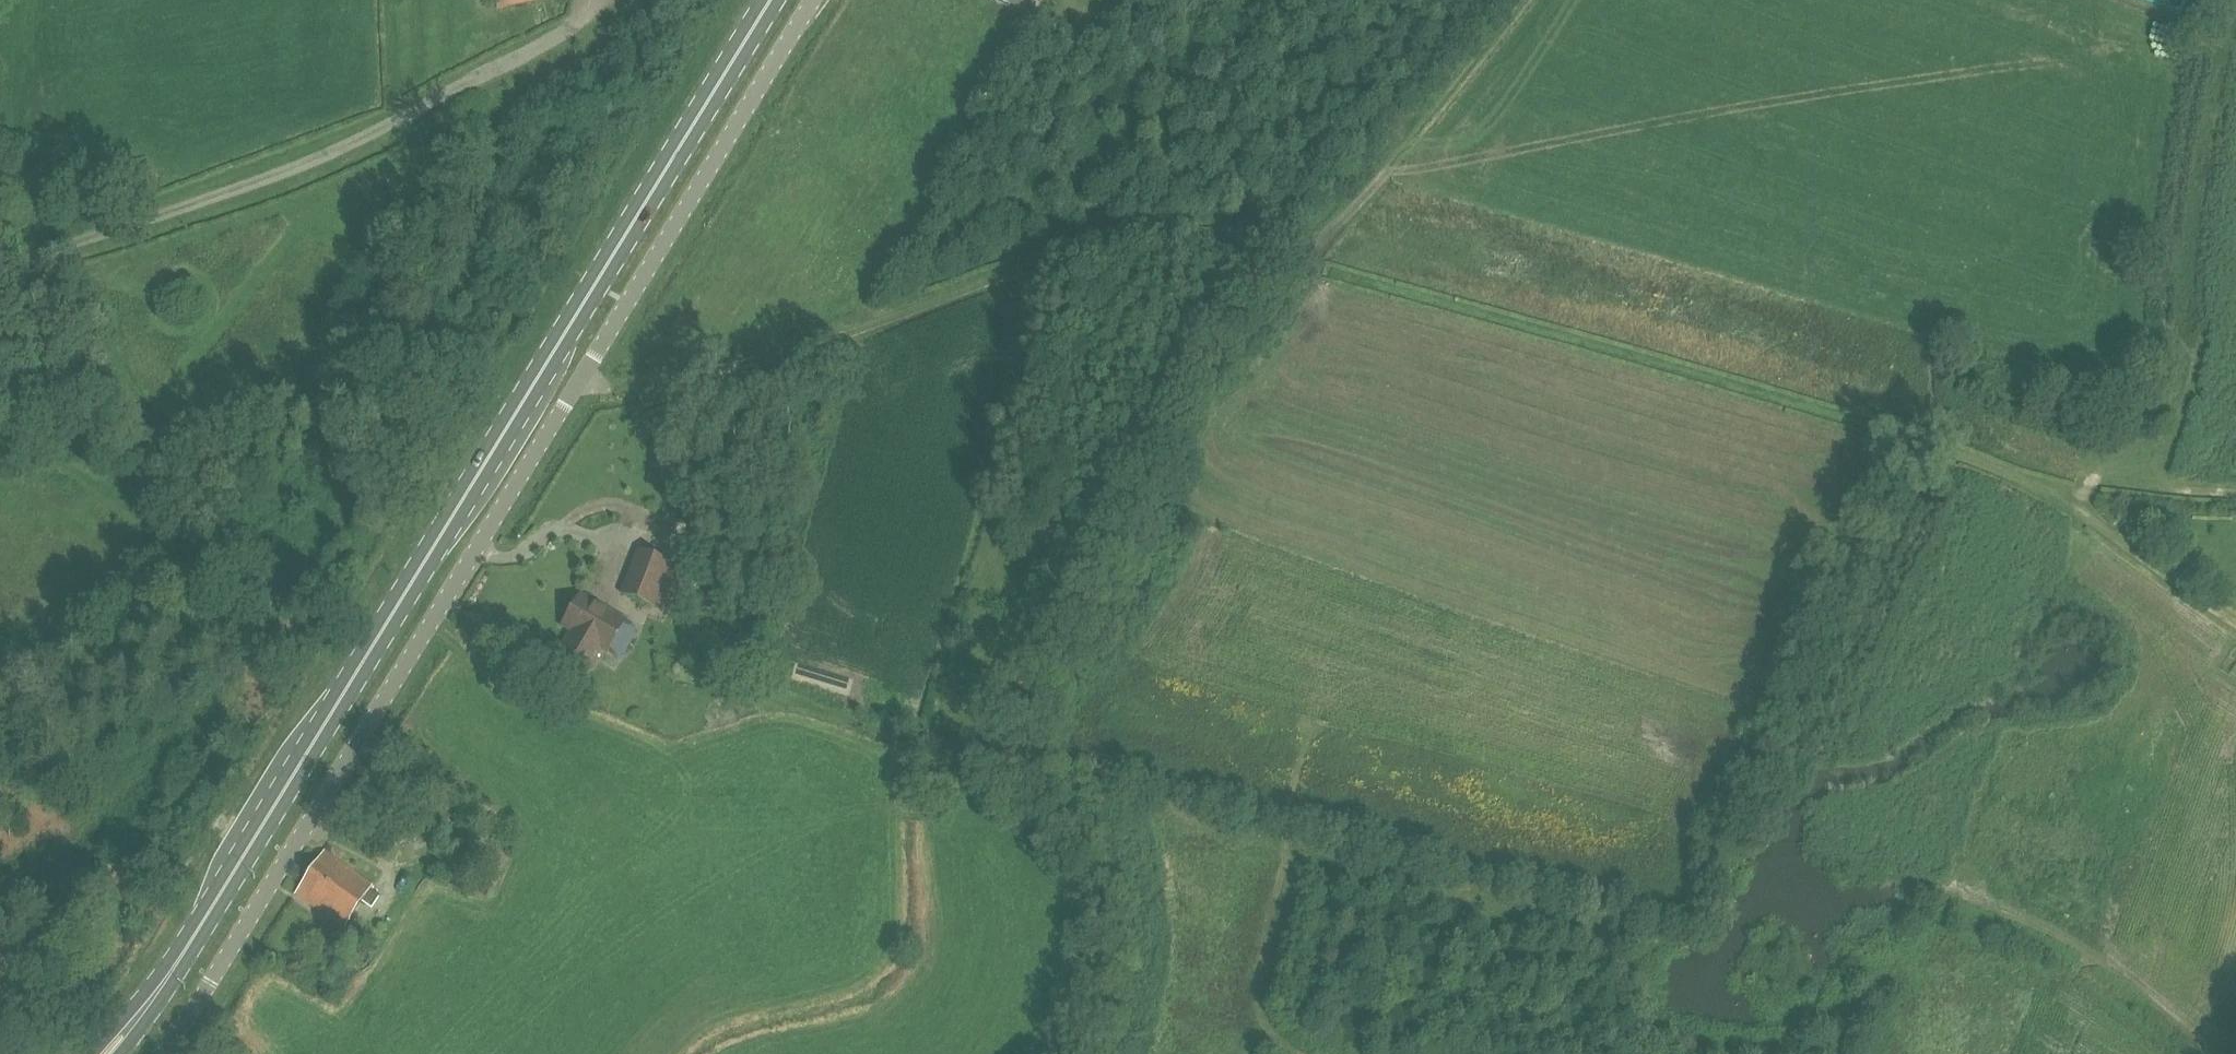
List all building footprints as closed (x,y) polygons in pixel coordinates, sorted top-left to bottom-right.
[(498,12),(534,4),(533,0),(496,0),(498,12)] [(1029,12),(1036,0),(1007,0),(1029,12)] [(637,547),(620,594),(654,608),(656,604),(669,565),(671,560),(637,547)] [(554,661),(582,678),(600,647),(607,651),(625,620),(580,594),(579,598),(574,599),(568,609),(569,613),(562,625),(572,630),(554,661)] [(463,607),(469,610),(472,604),(465,601),(463,607)] [(438,825),(436,822),(431,809),(417,815),(416,816),(423,831),(438,825)] [(373,886),(325,851),(295,893),(343,928),(373,886)]
